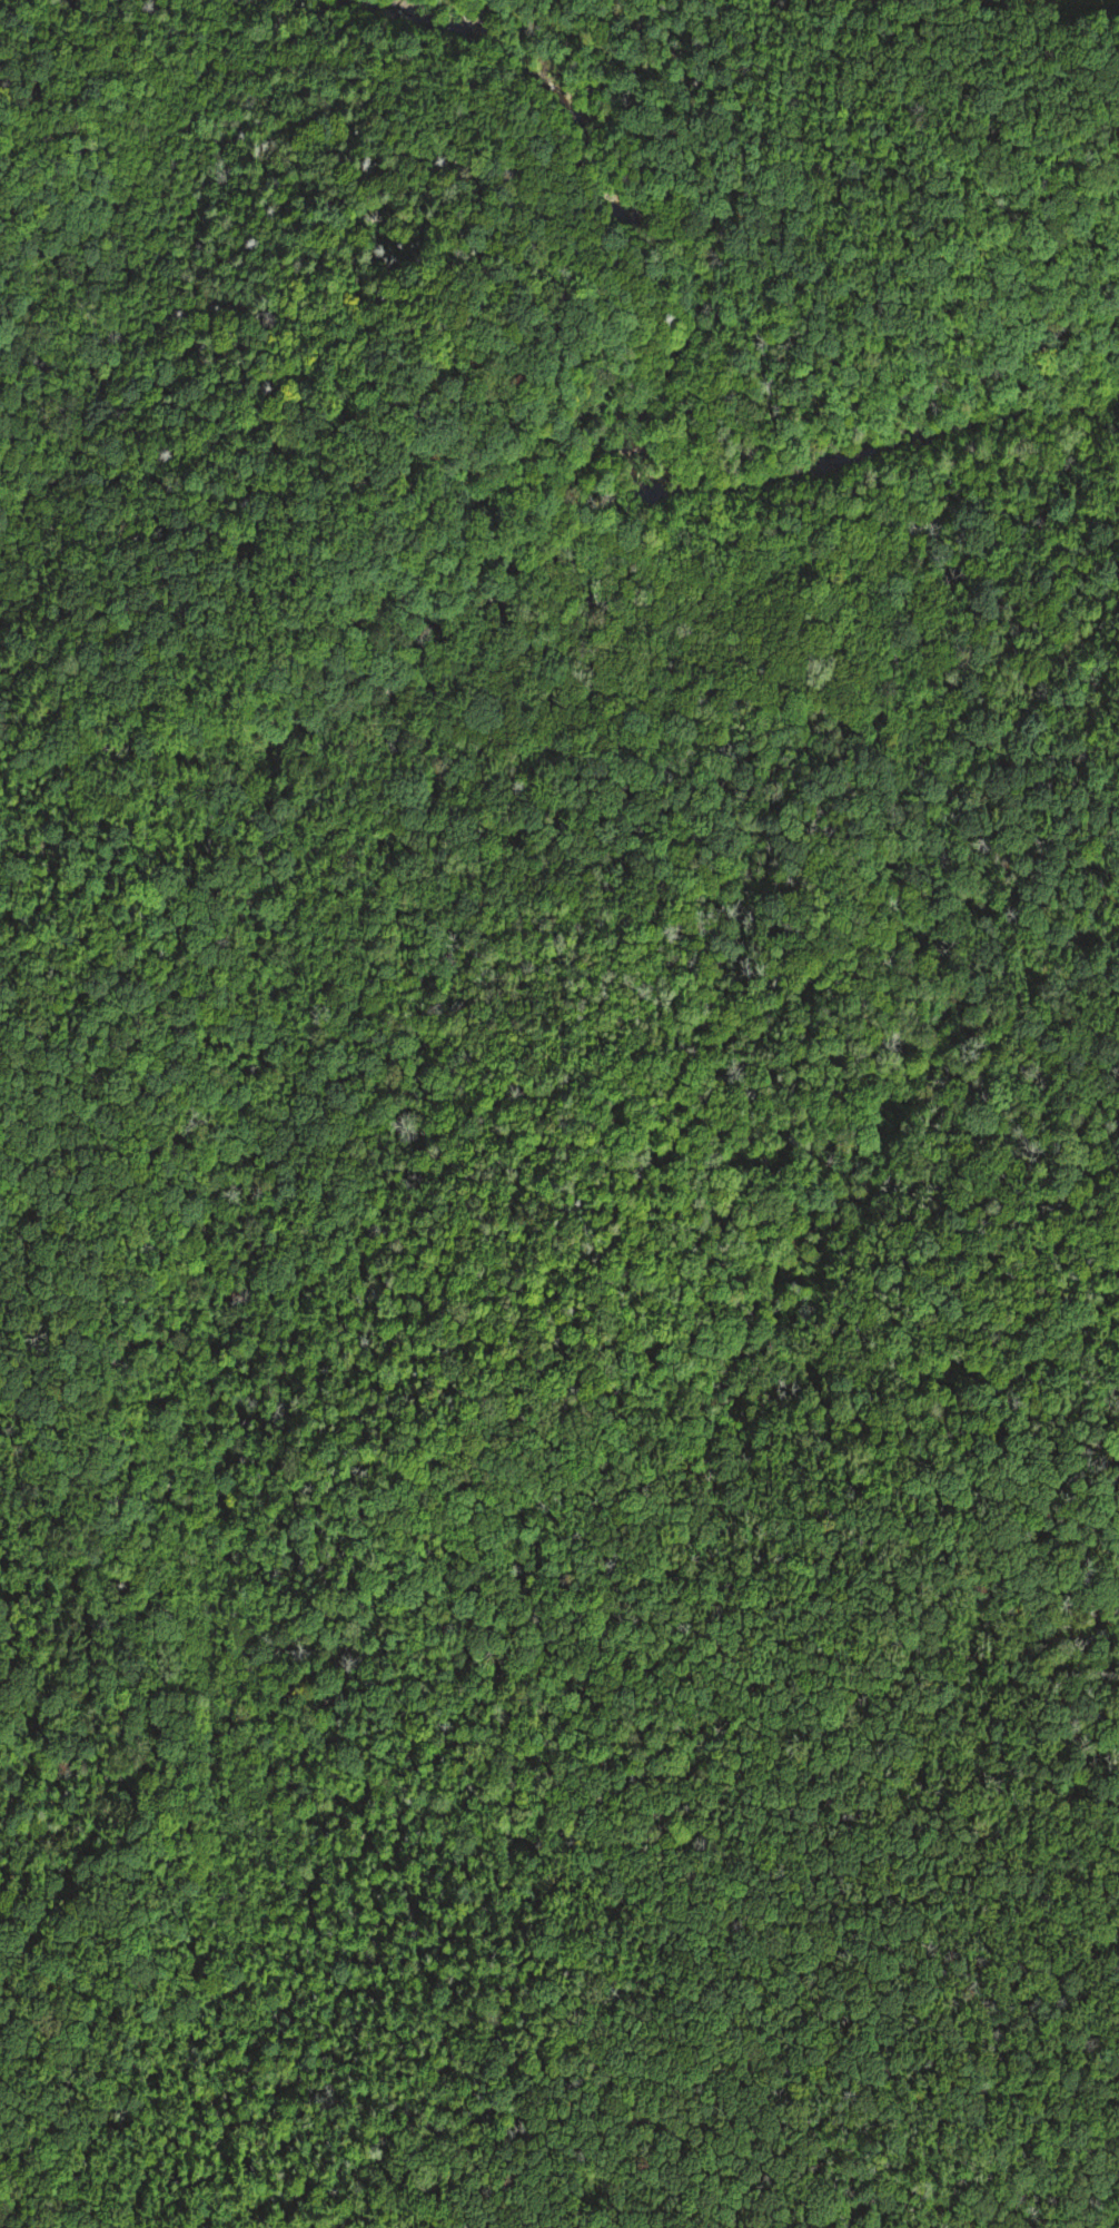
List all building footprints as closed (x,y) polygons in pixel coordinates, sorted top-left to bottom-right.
[(868,11),(889,0),(862,0),(868,11)]
